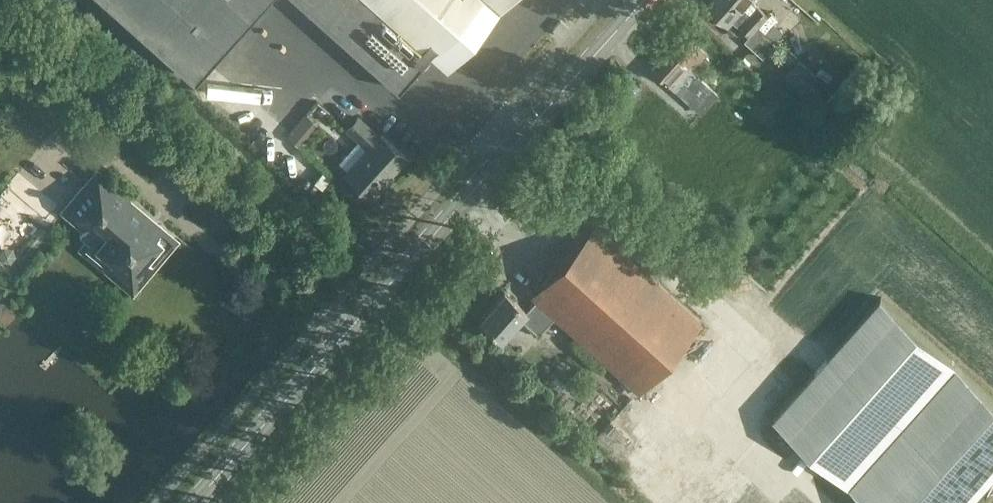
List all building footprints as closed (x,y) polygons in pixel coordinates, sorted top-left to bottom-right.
[(265,0),(109,0),(196,77),(265,0)] [(399,89),(431,53),(447,67),(505,0),(298,0),(399,89)] [(730,0),(711,0),(704,8),(727,28),(733,21),(748,34),(742,41),(760,58),(775,41),(730,0)] [(775,41),(797,16),(780,0),(768,14),(753,0),(730,0),(775,41)] [(683,31),(666,49),(710,88),(721,76),(710,66),(703,74),(695,67),(708,53),(683,31)] [(710,88),(666,49),(650,67),(675,89),(688,75),(696,82),(689,90),(699,99),(710,88)] [(817,74),(802,61),(799,58),(783,75),(801,92),(803,90),(821,106),(816,112),(825,120),(844,98),(835,90),(817,74)] [(207,76),(259,78),(259,68),(207,65),(207,76)] [(835,90),(844,98),(864,73),(856,66),(835,90)] [(288,133),(302,143),(319,119),(306,109),(288,133)] [(385,180),(406,156),(381,133),(379,135),(359,117),(348,129),(368,147),(345,173),(373,198),(387,182),(385,180)] [(158,254),(172,237),(151,219),(148,223),(125,204),(129,198),(99,173),(67,212),(86,228),(80,235),(89,242),(83,250),(96,261),(104,251),(115,260),(109,268),(118,276),(121,273),(136,285),(160,256),(158,254)] [(637,391),(700,321),(594,226),(531,296),(535,300),(527,309),(505,290),(481,317),(503,337),(521,317),(529,324),(544,307),(637,391)] [(801,388),(775,417),(871,502),(968,502),(992,475),(992,397),(882,297),(801,388)]
